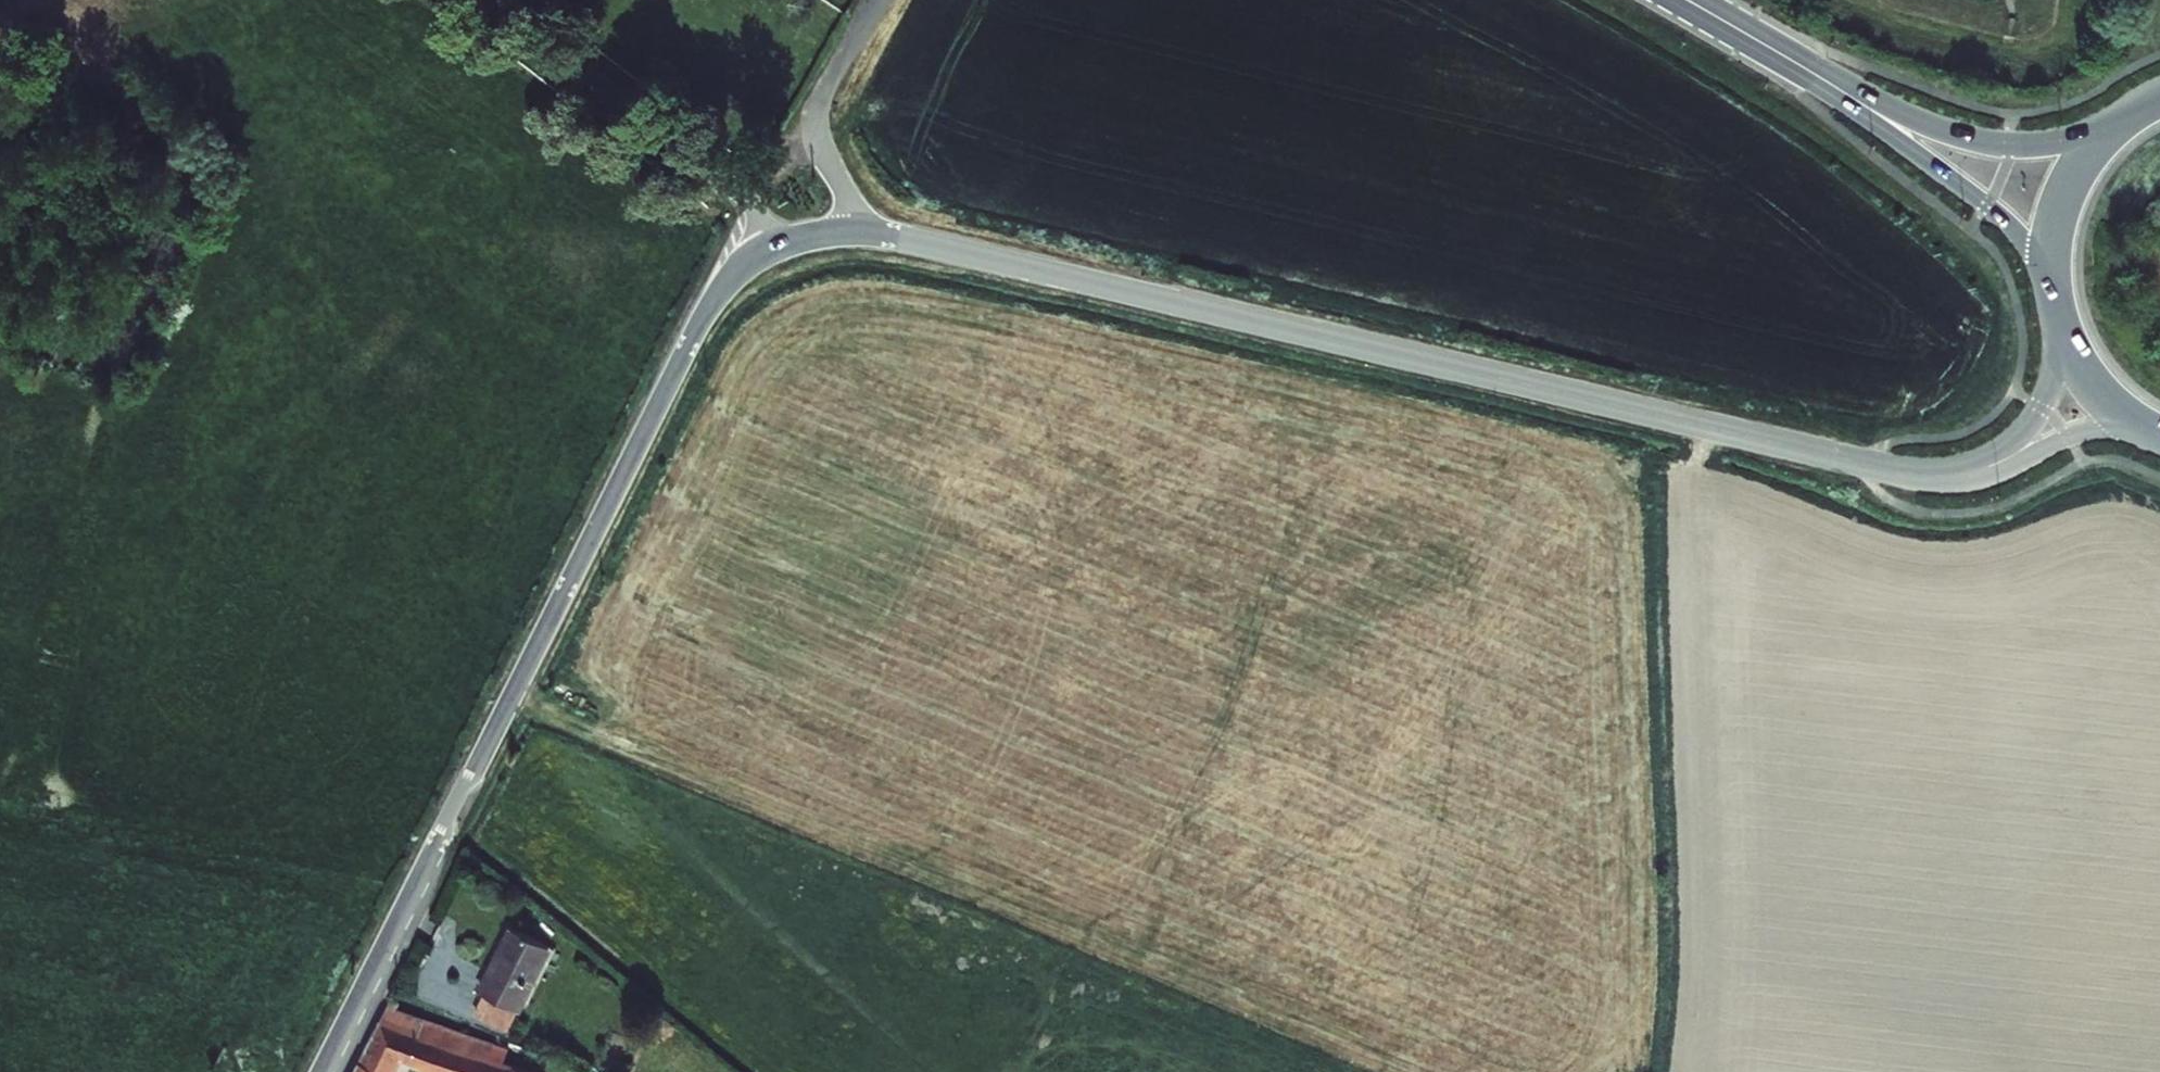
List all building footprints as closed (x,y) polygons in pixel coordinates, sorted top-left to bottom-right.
[(501,960),(483,993),(515,1009),(537,968),(550,944),(519,927),(501,960)] [(550,944),(537,968),(549,974),(562,950),(550,944)] [(355,1071),(395,1071),(401,1060),(435,1071),(525,1071),(505,1065),(510,1055),(398,1013),(401,1007),(392,1000),(356,1071),(355,1071)]
